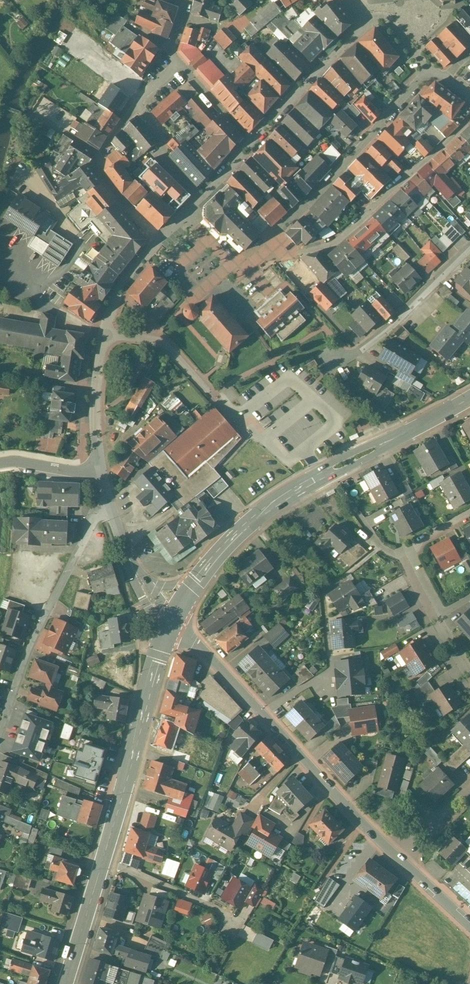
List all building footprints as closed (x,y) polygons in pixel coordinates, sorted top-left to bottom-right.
[(142,8),(151,12),(154,13),(152,17),(172,25),(177,9),(158,2),(159,0),(145,0),(142,8)] [(190,14),(218,22),(222,9),(212,6),(214,0),(194,0),(190,14)] [(239,16),(257,0),(256,0),(224,0),(239,16)] [(328,7),(346,29),(354,23),(336,1),(328,7)] [(274,3),(250,23),(251,24),(244,29),(251,37),(281,12),(274,3)] [(346,29),(328,7),(326,5),(322,8),(320,5),(311,12),(337,38),(346,29)] [(460,13),(462,16),(456,21),(469,37),(469,5),(460,13)] [(144,13),(137,10),(131,7),(129,11),(136,14),(132,22),(139,25),(144,13)] [(115,14),(105,9),(102,14),(106,17),(100,25),(105,28),(115,14)] [(172,25),(152,17),(144,13),(139,25),(149,29),(150,28),(153,29),(152,33),(167,39),(172,25)] [(115,14),(105,28),(118,37),(128,44),(134,37),(122,29),(127,21),(115,14)] [(302,29),(292,19),(289,22),(291,24),(287,27),(300,40),(298,42),(294,46),(310,62),(322,50),(323,51),(336,38),(314,17),(302,29)] [(298,42),(274,19),(270,22),(277,29),(294,46),(298,42)] [(277,29),(270,22),(265,26),(273,33),(277,29)] [(455,23),(437,38),(455,59),(469,45),(469,38),(463,31),(455,23)] [(199,33),(185,29),(181,43),(195,48),(197,41),(200,42),(200,40),(202,40),(202,41),(203,41),(206,42),(208,35),(210,31),(201,28),(199,33)] [(387,43),(375,28),(358,43),(381,71),(380,71),(384,76),(393,67),(392,66),(398,58),(399,58),(387,43)] [(69,48),(74,39),(60,30),(53,40),(61,45),(62,43),(69,48)] [(232,43),(221,31),(214,37),(224,50),(232,43)] [(128,44),(118,37),(113,45),(127,55),(138,40),(134,37),(128,44)] [(158,51),(139,37),(138,40),(127,55),(121,63),(123,65),(127,68),(142,80),(142,79),(140,77),(158,51)] [(454,60),(436,39),(427,47),(444,67),(454,60)] [(307,67),(281,41),(267,55),(294,81),(307,67)] [(195,48),(181,43),(178,52),(189,65),(201,54),(195,48)] [(378,70),(356,44),(340,59),(361,85),(378,70)] [(113,57),(103,49),(100,52),(106,56),(104,58),(109,62),(113,57)] [(268,61),(267,62),(254,49),(242,60),(256,74),(266,85),(266,84),(279,98),(291,85),(268,61)] [(121,63),(113,57),(109,62),(107,65),(111,68),(117,73),(119,70),(123,65),(121,63)] [(225,78),(207,59),(195,70),(212,89),(225,78)] [(362,88),(339,60),(330,69),(354,95),(362,88)] [(256,76),(244,63),(229,76),(230,77),(239,88),(241,91),(256,76)] [(107,65),(101,72),(105,75),(111,68),(107,65)] [(117,73),(111,68),(105,75),(116,84),(114,86),(116,88),(129,99),(136,89),(117,73)] [(142,80),(127,68),(123,73),(119,70),(117,73),(136,89),(142,80)] [(354,95),(330,69),(321,78),(343,98),(346,94),(350,99),(354,95)] [(229,76),(228,75),(225,78),(212,89),(211,91),(230,114),(242,102),(234,92),(239,88),(230,77),(229,76)] [(342,100),(320,79),(309,92),(330,112),(335,108),(342,100)] [(261,81),(246,97),(263,115),(278,99),(261,81)] [(393,82),(384,89),(392,98),(401,90),(393,82)] [(463,104),(436,83),(434,84),(420,98),(437,110),(453,121),(458,115),(456,113),(463,104)] [(129,99),(116,88),(110,96),(106,94),(103,98),(107,100),(102,108),(116,118),(129,99)] [(335,118),(309,92),(295,108),(319,131),(329,120),(331,122),(336,117),(335,117),(335,118)] [(178,97),(175,94),(165,102),(153,113),(162,124),(188,102),(181,94),(178,97)] [(354,95),(350,99),(350,101),(348,103),(348,104),(350,106),(352,104),(358,98),(356,96),(354,95)] [(80,96),(73,105),(78,108),(84,99),(80,96)] [(216,120),(195,97),(190,101),(188,104),(197,114),(193,118),(198,124),(204,131),(205,131),(216,120)] [(420,98),(419,97),(418,97),(408,109),(409,110),(401,119),(415,131),(422,122),(425,124),(428,120),(437,110),(420,98)] [(380,115),(364,98),(355,106),(372,124),(380,115)] [(264,117),(246,99),(242,102),(230,114),(249,133),(264,117)] [(341,110),(340,112),(346,117),(348,115),(351,115),(355,119),(360,114),(352,104),(350,106),(348,104),(341,110)] [(102,108),(99,106),(94,113),(95,114),(88,124),(105,135),(116,118),(102,108)] [(338,107),(336,109),(335,108),(330,112),(335,117),(340,112),(341,110),(338,107)] [(187,113),(182,108),(177,112),(189,125),(192,123),(185,116),(187,113)] [(320,134),(295,110),(282,124),(307,147),(320,134)] [(453,121),(437,110),(428,120),(445,138),(458,126),(453,121)] [(177,112),(162,125),(175,138),(183,146),(186,143),(187,144),(190,141),(191,141),(195,138),(198,135),(189,125),(177,112)] [(340,112),(335,117),(336,117),(331,122),(346,137),(356,127),(346,117),(340,112)] [(243,138),(221,115),(216,120),(205,131),(212,139),(203,147),(219,164),(243,138)] [(153,133),(145,123),(144,124),(137,117),(123,130),(138,147),(125,158),(128,161),(136,160),(156,144),(155,138),(152,134),(153,133)] [(83,126),(75,121),(71,128),(79,133),(83,126)] [(107,137),(85,123),(83,126),(79,133),(76,137),(99,151),(107,137)] [(413,146),(391,124),(377,139),(398,160),(413,146)] [(303,147),(281,126),(269,139),(290,160),(294,156),(303,147)] [(460,136),(469,147),(469,126),(460,136)] [(132,142),(122,131),(111,144),(124,158),(124,157),(129,152),(126,149),(132,142)] [(73,143),(63,136),(63,137),(54,151),(46,164),(44,165),(36,170),(42,181),(52,195),(57,202),(71,193),(82,186),(73,174),(88,165),(95,156),(74,142),(73,143)] [(443,151),(455,164),(468,153),(469,150),(469,147),(460,136),(443,151)] [(175,138),(167,145),(175,153),(183,146),(175,138)] [(201,145),(195,138),(191,141),(196,149),(201,145)] [(433,150),(424,141),(424,142),(421,139),(414,146),(424,158),(433,150)] [(190,141),(187,144),(186,143),(183,146),(175,153),(171,157),(179,167),(197,187),(213,172),(212,171),(212,172),(194,153),(197,150),(191,141),(190,141)] [(278,184),(287,178),(298,169),(294,165),(291,163),(269,141),(253,158),(272,177),(278,184)] [(389,153),(378,142),(366,154),(377,165),(380,168),(392,156),(388,153),(389,153)] [(324,152),(333,162),(341,155),(331,145),(324,152)] [(219,164),(203,147),(197,153),(213,170),(219,164)] [(117,151),(108,159),(109,161),(107,163),(105,172),(118,162),(123,169),(130,164),(125,158),(124,157),(124,158),(123,158),(117,151)] [(443,151),(427,165),(439,179),(443,176),(455,164),(443,151)] [(381,171),(364,155),(349,169),(357,177),(363,183),(359,188),(371,199),(390,181),(381,171)] [(299,160),(294,156),(290,160),(292,162),(291,163),(294,165),(299,160)] [(392,156),(380,168),(386,174),(392,168),(389,164),(394,159),(392,156)] [(317,157),(303,172),(294,182),(305,195),(329,170),(317,157)] [(151,158),(145,165),(148,169),(155,162),(151,158)] [(275,182),(251,158),(238,172),(262,196),(275,182)] [(403,168),(394,159),(389,164),(392,168),(398,174),(403,168)] [(123,169),(118,162),(105,172),(122,195),(134,183),(123,169)] [(148,169),(136,182),(143,189),(146,186),(159,198),(169,188),(175,182),(175,181),(155,162),(148,169)] [(88,165),(73,174),(82,186),(87,193),(103,184),(88,165)] [(439,179),(427,165),(418,174),(430,187),(439,179)] [(263,199),(237,173),(227,183),(253,209),(263,199)] [(430,187),(418,174),(409,182),(424,196),(426,194),(430,197),(434,193),(433,191),(430,187)] [(357,177),(351,183),(343,175),(332,186),(334,187),(333,188),(348,201),(350,203),(362,191),(370,199),(371,199),(359,188),(363,183),(357,177)] [(459,188),(451,178),(448,181),(445,177),(443,176),(439,179),(452,194),(453,194),(459,188)] [(287,178),(278,184),(274,188),(292,208),(304,197),(287,178)] [(452,194),(439,179),(430,187),(433,191),(436,188),(446,199),(445,200),(453,209),(460,202),(459,201),(457,198),(453,194),(452,194)] [(134,183),(122,195),(138,210),(150,196),(143,189),(136,182),(135,182),(134,183)] [(189,196),(175,182),(169,188),(171,190),(167,194),(180,205),(189,196)] [(424,196),(409,182),(400,190),(401,191),(415,204),(424,196)] [(88,226),(114,204),(116,203),(101,186),(103,184),(87,193),(76,200),(80,204),(67,216),(81,232),(88,226)] [(82,186),(71,193),(76,199),(87,193),(82,186)] [(252,211),(228,187),(206,208),(206,219),(220,234),(228,234),(242,220),(243,221),(252,211)] [(333,188),(323,197),(338,211),(348,201),(333,188)] [(415,204),(401,191),(390,202),(406,217),(417,206),(415,204)] [(174,214),(152,194),(150,196),(138,210),(158,230),(174,214)] [(287,213),(270,194),(264,199),(269,203),(258,213),(260,215),(269,225),(270,226),(287,213)] [(48,215),(18,196),(4,218),(34,237),(48,246),(42,257),(58,267),(72,245),(51,231),(42,225),(48,216),(48,215)] [(338,211),(323,197),(311,211),(311,212),(321,221),(326,226),(327,226),(339,212),(338,211)] [(438,212),(428,201),(423,206),(433,217),(438,212)] [(406,217),(390,202),(383,209),(398,224),(406,217)] [(114,204),(88,226),(97,237),(107,246),(127,264),(135,254),(135,255),(141,248),(142,248),(147,243),(145,242),(145,241),(114,204)] [(398,224),(383,209),(373,218),(373,217),(373,218),(387,234),(389,237),(400,226),(398,224)] [(321,221),(311,212),(305,219),(313,228),(321,221)] [(269,225),(260,215),(251,224),(261,233),(269,225)] [(48,216),(42,225),(51,231),(57,222),(48,216)] [(368,225),(352,240),(364,254),(379,241),(389,252),(391,250),(397,245),(396,245),(389,237),(387,234),(373,218),(371,216),(366,221),(368,225)] [(305,219),(304,218),(291,229),(292,230),(287,234),(296,245),(301,240),(306,245),(318,234),(318,233),(326,226),(321,221),(313,228),(305,219)] [(242,220),(228,234),(244,251),(259,236),(243,221),(242,220)] [(465,232),(457,224),(453,228),(461,236),(465,232)] [(447,231),(442,237),(451,245),(456,240),(447,231)] [(364,254),(352,240),(348,243),(360,257),(364,254)] [(447,248),(439,240),(435,244),(443,252),(447,248)] [(348,243),(346,241),(337,249),(354,269),(363,261),(360,257),(348,243)] [(397,244),(396,245),(397,245),(391,250),(404,263),(410,258),(397,244)] [(100,255),(94,262),(101,267),(103,265),(117,275),(127,264),(107,246),(100,255)] [(100,255),(92,248),(85,256),(94,262),(100,255)] [(354,269),(337,249),(328,257),(334,264),(333,264),(339,271),(345,277),(354,269)] [(439,251),(432,257),(438,263),(444,257),(439,251)] [(333,264),(323,252),(300,258),(323,284),(333,276),(339,271),(333,264)] [(85,256),(83,254),(74,264),(87,273),(78,284),(79,285),(99,299),(102,301),(113,286),(110,285),(117,275),(103,265),(101,267),(94,262),(85,256)] [(434,266),(426,257),(418,264),(427,273),(434,266)] [(454,282),(469,295),(469,296),(469,264),(454,282)] [(420,279),(408,265),(391,280),(404,294),(420,279)] [(149,269),(128,294),(144,308),(158,293),(166,283),(149,269)] [(347,293),(333,276),(323,284),(338,300),(347,293)] [(335,300),(318,279),(317,280),(318,280),(314,284),(319,289),(315,292),(328,306),(335,300)] [(99,299),(79,285),(76,289),(75,288),(64,304),(70,308),(69,310),(76,315),(83,321),(85,319),(89,322),(95,314),(101,307),(96,303),(99,299)] [(444,285),(436,293),(444,301),(452,293),(444,285)] [(280,292),(256,312),(261,318),(256,322),(270,339),(276,334),(282,342),(306,321),(299,314),(304,309),(290,293),(285,297),(280,292)] [(158,293),(144,308),(150,313),(164,298),(158,293)] [(164,298),(150,313),(158,320),(174,304),(165,296),(164,298)] [(248,337),(213,297),(198,310),(198,309),(197,308),(196,308),(195,307),(193,306),(191,306),(190,306),(188,307),(187,308),(186,308),(185,310),(184,312),(184,313),(184,314),(184,315),(184,316),(185,318),(186,319),(187,320),(188,320),(190,321),(191,321),(193,321),(195,320),(197,319),(198,318),(229,354),(248,337)] [(383,297),(372,306),(382,316),(386,319),(395,313),(388,305),(383,297)] [(368,300),(353,314),(367,331),(382,316),(372,306),(368,300)] [(430,347),(446,360),(462,341),(467,345),(469,341),(469,313),(467,311),(451,331),(447,327),(430,347)] [(43,313),(40,328),(19,325),(19,323),(0,320),(0,343),(36,349),(37,349),(37,345),(46,347),(45,353),(49,354),(53,330),(55,317),(43,313)] [(402,326),(394,334),(402,342),(410,335),(402,326)] [(53,330),(49,354),(59,356),(79,359),(83,360),(86,338),(86,337),(86,336),(85,336),(84,335),(67,332),(67,333),(53,330)] [(420,358),(390,339),(378,359),(393,368),(399,371),(409,378),(413,371),(420,358)] [(46,347),(37,345),(37,349),(36,349),(35,352),(45,353),(46,347)] [(79,359),(59,356),(57,367),(47,366),(45,378),(59,380),(75,383),(76,376),(77,376),(79,367),(78,367),(79,359)] [(317,365),(314,360),(305,366),(308,371),(317,365)] [(386,378),(366,366),(357,382),(367,388),(366,390),(376,395),(386,378)] [(409,378),(399,371),(395,377),(411,386),(418,374),(413,371),(409,378)] [(144,378),(134,396),(143,402),(154,383),(144,378)] [(0,382),(0,390),(9,392),(10,384),(0,382)] [(65,388),(53,386),(52,392),(54,393),(64,394),(65,388)] [(64,394),(54,393),(50,420),(63,422),(69,423),(71,414),(74,414),(76,410),(76,405),(72,405),(73,396),(64,394)] [(172,393),(163,403),(174,414),(184,403),(172,393)] [(143,402),(134,396),(130,402),(140,408),(143,402)] [(387,405),(374,398),(370,405),(383,413),(387,405)] [(140,408),(130,402),(122,415),(132,421),(140,408)] [(209,411),(149,464),(152,468),(151,468),(151,469),(176,497),(183,506),(177,511),(177,512),(196,497),(206,489),(211,485),(221,477),(214,469),(238,443),(234,439),(238,435),(214,407),(209,411)] [(182,430),(165,412),(158,418),(175,437),(182,430)] [(158,418),(145,431),(136,438),(137,438),(127,447),(110,471),(125,481),(126,479),(140,457),(148,462),(175,437),(158,418)] [(63,422),(50,420),(49,428),(62,430),(63,422)] [(434,442),(415,453),(428,475),(446,465),(447,464),(443,457),(434,442)] [(458,467),(450,453),(443,457),(447,464),(446,465),(450,471),(458,467)] [(370,468),(358,475),(361,481),(365,479),(364,478),(373,474),(370,468)] [(373,474),(364,478),(365,479),(371,490),(390,480),(383,468),(373,474)] [(154,516),(176,497),(151,469),(135,483),(143,493),(136,498),(144,507),(150,501),(152,503),(147,507),(154,516)] [(440,484),(441,485),(454,509),(469,500),(469,492),(459,474),(446,481),(440,484)] [(442,476),(429,483),(432,490),(441,485),(440,484),(446,481),(442,476)] [(228,486),(221,477),(211,485),(219,494),(228,486)] [(390,480),(371,490),(378,503),(397,493),(390,480)] [(412,492),(406,481),(398,485),(404,496),(412,492)] [(47,496),(39,495),(38,506),(50,507),(53,507),(53,505),(52,505),(53,485),(54,485),(54,483),(48,483),(47,496)] [(48,483),(39,483),(39,495),(47,496),(48,483)] [(54,485),(53,485),(52,505),(53,505),(56,506),(78,506),(78,490),(76,490),(74,488),(74,486),(54,485)] [(219,494),(211,485),(206,489),(214,499),(219,494)] [(404,496),(400,499),(403,505),(415,499),(412,492),(404,496)] [(177,512),(165,521),(169,526),(158,534),(159,536),(156,538),(159,543),(155,546),(160,552),(164,549),(171,559),(172,559),(191,546),(191,540),(192,540),(196,540),(213,527),(214,522),(196,497),(177,512)] [(409,505),(390,515),(391,516),(398,528),(398,529),(402,537),(422,527),(417,518),(416,518),(409,505)] [(67,523),(41,522),(41,521),(36,521),(36,519),(28,518),(27,521),(26,542),(66,544),(72,544),(72,537),(75,537),(75,524),(67,524),(67,523)] [(27,521),(19,520),(18,542),(26,542),(27,521)] [(336,525),(324,538),(322,536),(315,543),(328,554),(333,548),(339,554),(344,548),(352,540),(336,525)] [(458,539),(450,543),(458,559),(467,555),(458,539)] [(367,553),(355,541),(353,542),(352,540),(344,548),(358,560),(367,553)] [(448,540),(442,543),(442,544),(432,550),(442,567),(448,564),(449,566),(459,560),(458,559),(450,543),(448,540)] [(258,553),(246,562),(236,569),(249,586),(271,569),(258,552),(258,553)] [(112,567),(88,575),(94,592),(117,585),(112,567)] [(290,578),(274,590),(282,600),(297,588),(290,578)] [(349,581),(328,596),(339,612),(344,608),(347,607),(350,604),(360,598),(360,597),(349,581)] [(378,605),(369,591),(360,597),(360,598),(365,604),(364,604),(367,608),(378,605)] [(89,595),(77,592),(73,607),(85,610),(89,595)] [(313,610),(324,597),(317,592),(306,605),(313,610)] [(400,592),(385,601),(394,615),(408,606),(400,592)] [(239,596),(202,625),(210,635),(236,615),(238,617),(248,609),(239,596)] [(360,598),(350,604),(353,609),(355,611),(364,604),(365,604),(360,598)] [(25,606),(9,601),(6,610),(11,611),(22,614),(25,606)] [(344,608),(339,612),(342,617),(347,615),(344,608)] [(455,623),(462,630),(462,629),(469,638),(469,610),(455,623)] [(22,614),(11,611),(8,619),(7,619),(2,632),(22,639),(25,631),(24,631),(29,618),(29,617),(22,614)] [(411,614),(398,622),(401,628),(415,620),(411,614)] [(126,618),(109,621),(111,631),(99,633),(98,634),(101,650),(114,648),(114,644),(129,641),(126,618)] [(245,618),(216,640),(228,654),(247,639),(241,632),(251,625),(245,618)] [(77,629),(56,620),(50,632),(71,642),(71,641),(77,629)] [(352,620),(331,622),(334,650),(355,648),(353,634),(363,633),(362,621),(352,622),(352,620)] [(278,624),(263,636),(272,646),(286,633),(278,624)] [(71,642),(50,632),(44,644),(66,654),(68,649),(71,642)] [(256,633),(250,637),(251,639),(248,641),(251,645),(260,638),(256,633)] [(420,640),(400,653),(407,664),(427,651),(420,640)] [(78,644),(71,641),(71,642),(68,649),(74,652),(78,644)] [(0,645),(0,669),(8,672),(9,671),(8,671),(12,660),(16,651),(2,646),(0,645)] [(394,645),(381,653),(384,658),(398,651),(394,645)] [(273,664),(258,647),(239,665),(254,681),(273,664)] [(427,651),(407,664),(415,675),(434,663),(427,651)] [(73,660),(59,653),(56,659),(71,666),(73,660)] [(97,656),(86,660),(89,666),(99,662),(97,656)] [(196,661),(177,656),(171,679),(189,684),(191,678),(196,661)] [(57,668),(35,660),(29,677),(46,683),(46,682),(52,684),(52,683),(57,670),(57,668)] [(361,660),(336,663),(336,670),(335,671),(337,689),(338,689),(339,697),(364,694),(364,686),(365,686),(363,668),(362,668),(361,660)] [(273,664),(254,681),(270,697),(288,680),(273,664)] [(80,671),(68,665),(65,673),(78,677),(80,671)] [(303,665),(290,678),(298,686),(314,676),(303,665)] [(427,672),(415,683),(420,688),(428,681),(432,677),(427,672)] [(106,683),(93,677),(90,683),(103,689),(106,683)] [(200,685),(191,678),(189,684),(171,679),(169,684),(179,691),(184,695),(194,701),(196,702),(201,706),(217,692),(205,679),(200,685)] [(420,688),(414,694),(422,705),(433,698),(431,695),(435,692),(428,681),(420,688)] [(47,683),(44,693),(32,689),(28,699),(40,703),(40,705),(46,707),(47,709),(49,708),(56,710),(59,702),(57,697),(59,692),(55,691),(57,685),(52,683),(52,684),(46,682),(46,683),(47,683)] [(199,712),(190,710),(191,707),(192,707),(194,701),(184,695),(184,696),(178,694),(179,691),(169,684),(161,713),(178,717),(175,725),(178,727),(192,734),(199,712)] [(435,692),(431,695),(433,698),(444,715),(460,704),(447,684),(435,692)] [(217,692),(201,706),(227,725),(238,715),(217,692)] [(111,698),(96,695),(94,706),(110,709),(108,720),(125,722),(127,708),(129,701),(111,698)] [(348,699),(336,700),(337,707),(349,705),(348,699)] [(312,714),(301,702),(286,715),(298,728),(312,714)] [(337,707),(331,708),(335,716),(337,719),(352,717),(351,711),(350,704),(349,705),(337,707)] [(351,711),(352,717),(354,730),(366,729),(366,733),(377,731),(373,707),(351,711)] [(38,714),(27,710),(13,752),(39,761),(52,724),(37,719),(38,714)] [(324,727),(312,714),(298,728),(309,740),(324,727)] [(238,715),(227,725),(230,727),(234,730),(243,720),(238,715)] [(335,716),(327,723),(330,726),(323,731),(328,737),(340,726),(337,719),(335,716)] [(469,716),(453,731),(464,744),(469,750),(469,718),(469,716)] [(177,727),(163,721),(155,745),(171,749),(174,739),(178,727),(177,727)] [(261,735),(245,721),(233,735),(237,739),(248,748),(249,749),(261,735)] [(192,734),(178,727),(177,727),(178,727),(174,739),(177,740),(178,737),(191,744),(196,737),(192,734)] [(290,760),(268,736),(255,749),(265,759),(262,761),(266,765),(268,763),(272,766),(277,772),(290,760)] [(237,739),(235,741),(236,742),(230,748),(240,757),(248,748),(237,739)] [(109,748),(85,741),(73,780),(97,787),(109,748)] [(358,762),(340,742),(323,757),(326,761),(326,765),(330,765),(333,768),(333,772),(337,773),(340,776),(339,780),(344,780),(347,783),(364,768),(366,765),(367,760),(361,759),(360,760),(358,762)] [(444,762),(453,772),(469,756),(469,750),(464,744),(444,762)] [(443,761),(428,745),(422,751),(436,766),(443,761)] [(191,755),(175,750),(172,759),(188,765),(191,755)] [(403,760),(388,756),(379,786),(394,791),(395,791),(403,760)] [(254,758),(238,773),(250,786),(255,781),(265,770),(254,758)] [(0,761),(0,762),(0,792),(7,795),(12,780),(16,767),(0,761)] [(173,768),(153,761),(144,789),(164,795),(169,780),(173,768)] [(43,772),(27,765),(25,771),(38,777),(40,778),(43,772)] [(277,772),(272,766),(268,770),(273,776),(277,772)] [(25,771),(16,767),(12,780),(32,789),(38,777),(25,771)] [(452,784),(438,770),(421,786),(434,801),(452,784)] [(80,789),(56,778),(53,787),(78,795),(80,789)] [(293,779),(277,793),(295,812),(296,812),(311,798),(293,779)] [(187,786),(169,780),(164,795),(169,797),(182,801),(184,793),(187,786)] [(394,791),(379,786),(375,785),(373,794),(392,799),(394,791)] [(239,802),(244,804),(248,797),(229,789),(224,801),(237,807),(239,802)] [(193,796),(184,793),(182,801),(169,797),(165,811),(186,818),(193,796)] [(295,812),(277,793),(268,809),(280,815),(282,811),(292,822),(299,816),(296,812),(295,812)] [(76,800),(63,796),(57,816),(79,823),(79,822),(95,827),(98,815),(100,812),(99,811),(101,806),(85,801),(85,802),(76,799),(76,800)] [(221,803),(212,800),(208,809),(217,812),(221,803)] [(139,824),(152,830),(158,815),(145,810),(139,824)] [(343,829),(325,810),(309,825),(321,838),(319,840),(325,846),(327,843),(328,844),(343,829)] [(254,822),(241,814),(232,828),(240,833),(241,832),(246,835),(252,826),(254,822)] [(16,820),(6,816),(3,822),(14,826),(16,820)] [(273,825),(258,816),(254,822),(252,826),(257,829),(258,827),(279,839),(279,838),(269,832),(273,825)] [(232,828),(216,819),(207,834),(214,837),(213,839),(231,850),(240,833),(232,828)] [(32,826),(16,820),(14,826),(17,827),(16,829),(29,833),(29,834),(32,826)] [(279,839),(258,827),(257,829),(248,844),(270,856),(280,839),(279,838),(279,839)] [(32,828),(28,841),(33,843),(37,830),(32,828)] [(150,834),(132,828),(124,852),(143,858),(143,857),(146,846),(150,834)] [(304,836),(298,832),(291,843),(298,847),(304,836)] [(454,839),(440,854),(452,865),(466,851),(466,850),(462,846),(454,839)] [(465,843),(462,846),(466,850),(466,851),(467,853),(469,851),(469,847),(465,843)] [(63,850),(51,846),(49,852),(61,856),(63,850)] [(163,852),(146,846),(143,857),(160,862),(163,852)] [(77,864),(54,857),(50,869),(59,872),(56,880),(73,885),(75,876),(77,877),(80,875),(81,871),(79,868),(76,867),(77,864)] [(168,857),(162,872),(175,877),(181,861),(168,857)] [(154,865),(143,861),(141,866),(153,870),(154,865)] [(395,879),(372,862),(367,863),(355,880),(381,899),(395,879)] [(213,874),(196,866),(187,886),(196,890),(204,894),(213,874)] [(32,879),(16,874),(14,883),(29,888),(32,879)] [(251,889),(234,878),(222,898),(240,909),(245,901),(252,889),(251,889)] [(263,891),(254,885),(251,889),(252,889),(245,901),(254,906),(263,891)] [(355,898),(336,885),(327,897),(345,911),(355,898)] [(404,889),(399,885),(393,895),(398,898),(404,889)] [(73,897),(43,888),(43,889),(39,900),(53,905),(51,911),(67,916),(73,897)] [(169,893),(152,888),(149,896),(166,902),(169,893)] [(128,899),(111,894),(104,916),(121,921),(122,921),(125,910),(128,899)] [(149,896),(146,895),(138,921),(158,927),(166,902),(149,896)] [(345,911),(339,920),(354,930),(370,908),(356,897),(345,911)] [(190,905),(178,901),(175,911),(187,915),(190,905)] [(135,913),(125,910),(122,921),(132,924),(132,923),(131,923),(134,914),(135,913)] [(211,911),(202,915),(207,926),(216,921),(211,911)] [(23,918),(6,913),(1,928),(9,930),(10,930),(14,931),(14,932),(18,933),(23,918)] [(118,934),(100,928),(93,950),(111,956),(111,955),(115,945),(116,941),(119,941),(121,935),(118,934)] [(252,941),(268,949),(274,939),(257,931),(252,941)] [(43,937),(28,932),(26,939),(41,944),(43,937)] [(229,945),(231,938),(215,932),(214,936),(223,939),(222,943),(229,945)] [(41,944),(26,939),(25,943),(22,951),(37,955),(37,956),(53,961),(59,941),(43,936),(43,937),(41,944)] [(166,943),(151,936),(148,942),(163,949),(166,943)] [(163,949),(148,942),(144,951),(159,958),(163,949)] [(150,956),(131,950),(115,945),(111,955),(127,960),(125,966),(145,972),(150,956)] [(324,950),(311,945),(309,950),(302,947),(300,952),(299,954),(300,954),(298,959),(303,960),(299,972),(310,975),(311,972),(319,975),(324,961),(327,951),(324,950)] [(337,950),(326,946),(324,950),(327,951),(324,961),(332,964),(333,964),(335,956),(337,950)] [(345,960),(335,956),(333,964),(332,964),(329,973),(339,976),(345,960)] [(346,958),(345,960),(339,976),(339,978),(345,980),(345,982),(351,983),(353,980),(362,983),(368,966),(346,958)] [(12,959),(9,970),(21,973),(21,974),(30,976),(28,983),(19,981),(18,983),(46,983),(50,971),(12,959)] [(91,960),(83,983),(104,983),(107,974),(109,966),(91,960)] [(109,966),(107,974),(114,977),(117,968),(109,966)] [(129,972),(117,968),(114,977),(112,983),(158,983),(156,983),(156,982),(143,977),(143,976),(129,972)]
